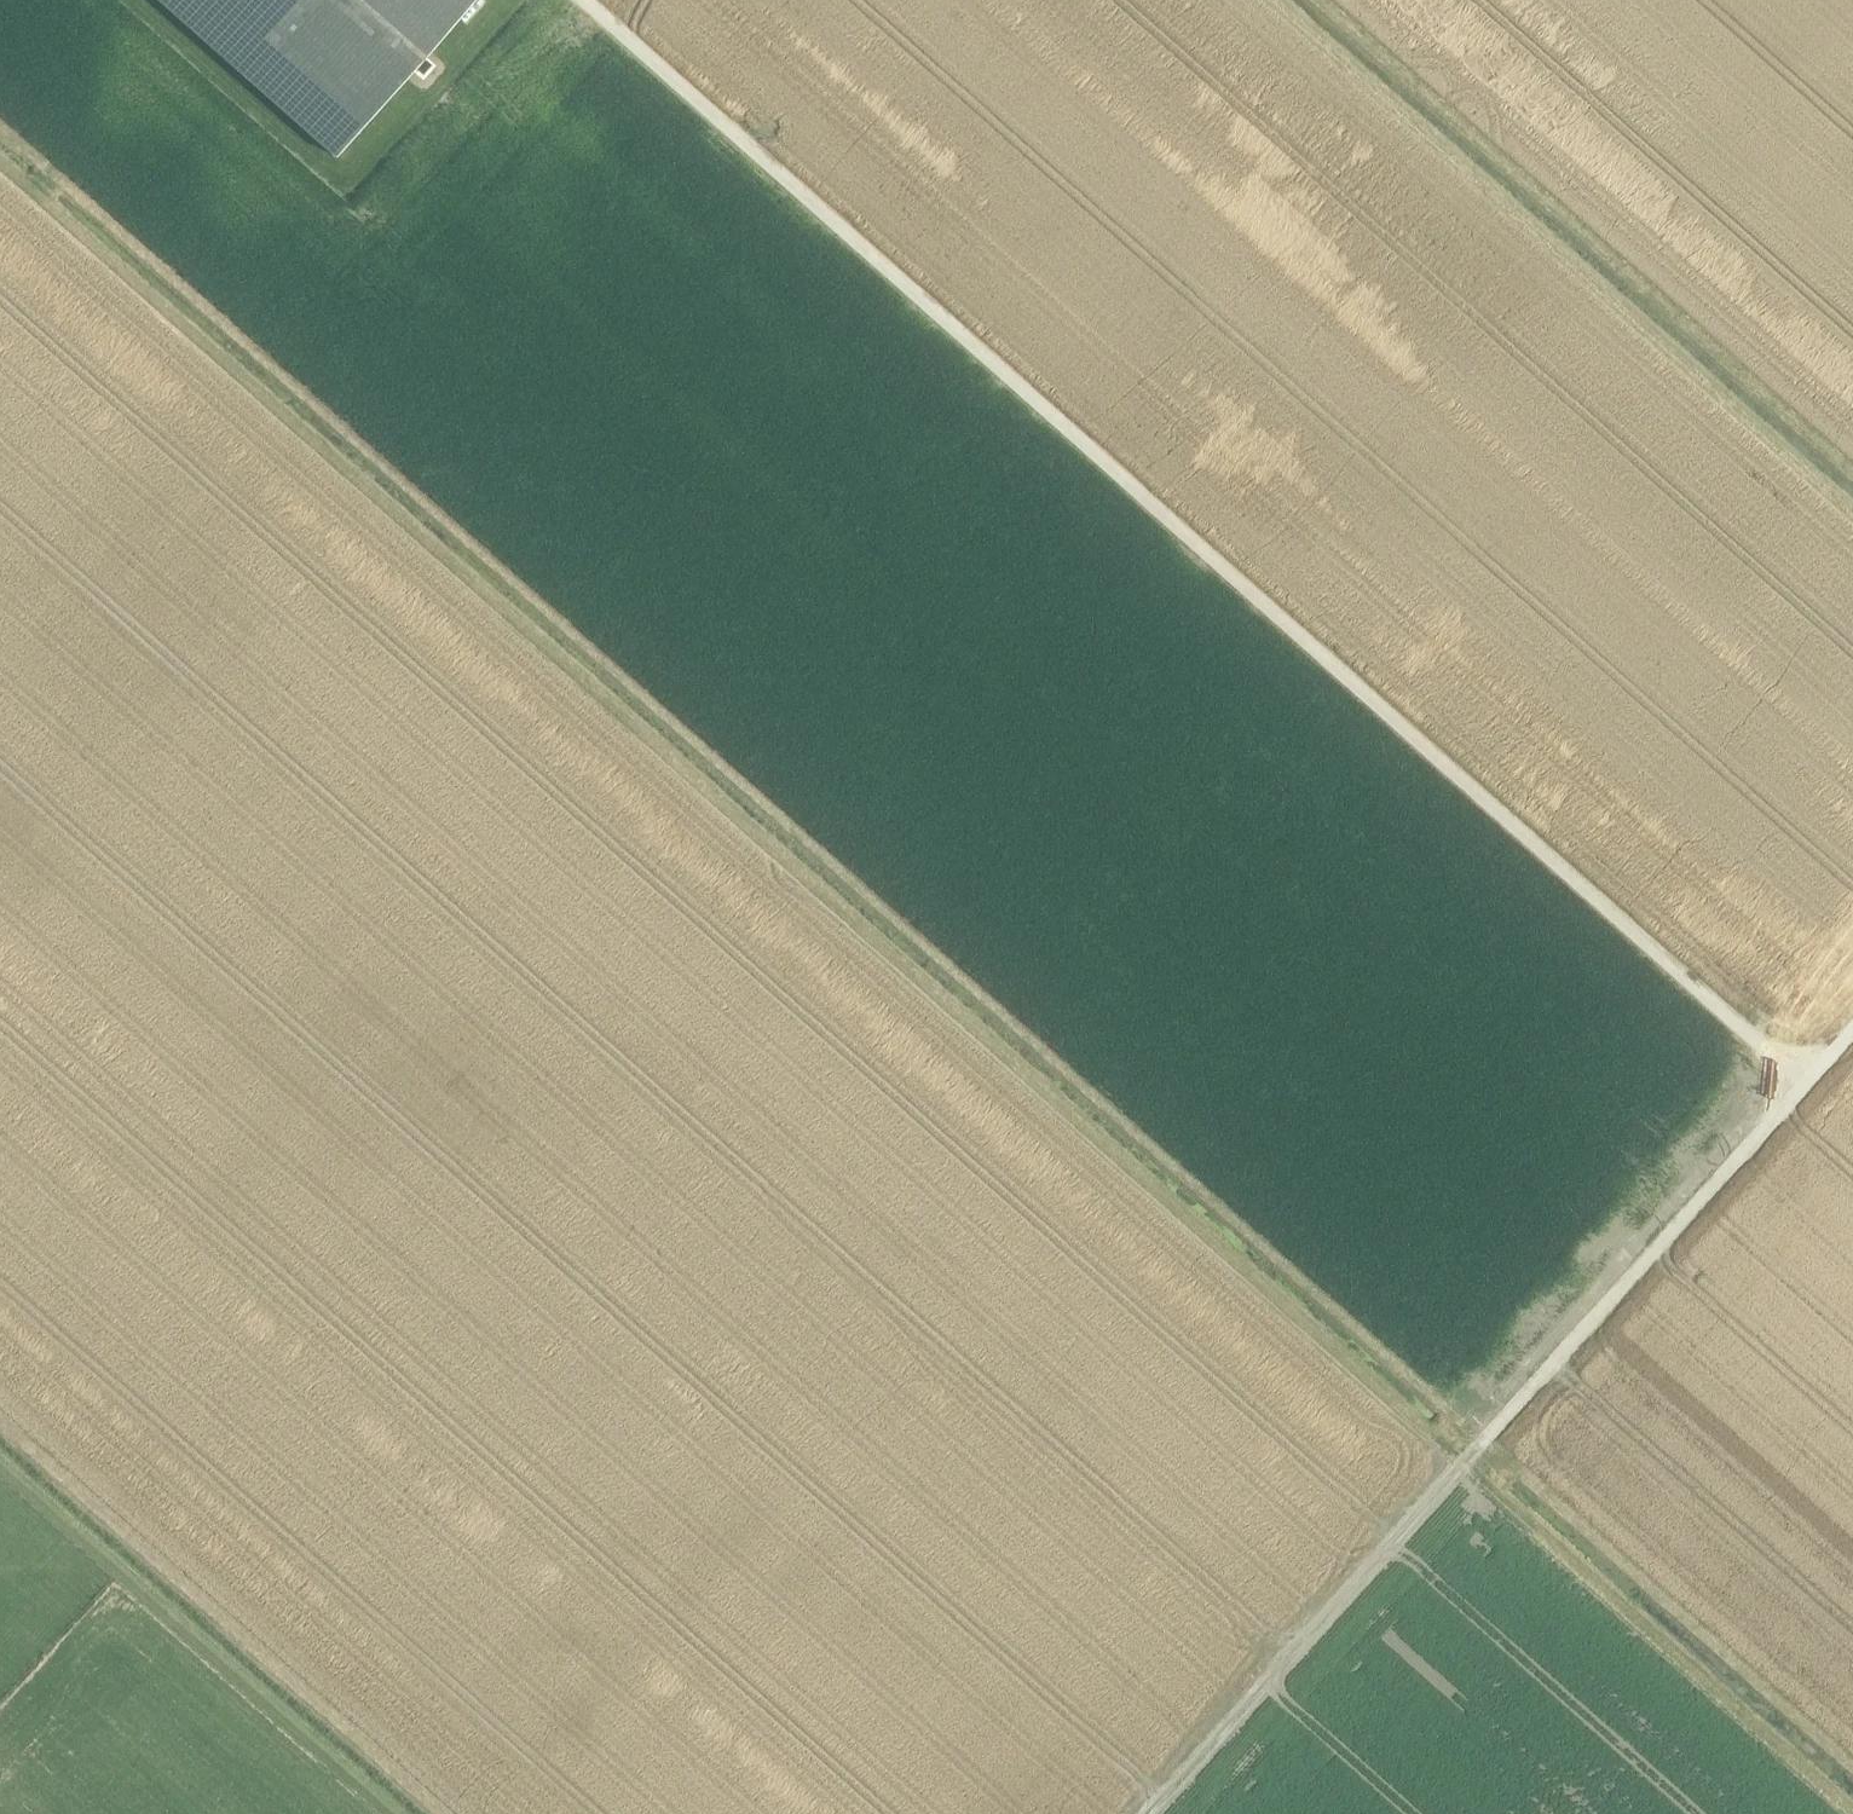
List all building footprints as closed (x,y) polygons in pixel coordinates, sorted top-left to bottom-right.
[(337,156),(476,0),(161,0),(337,156)]
